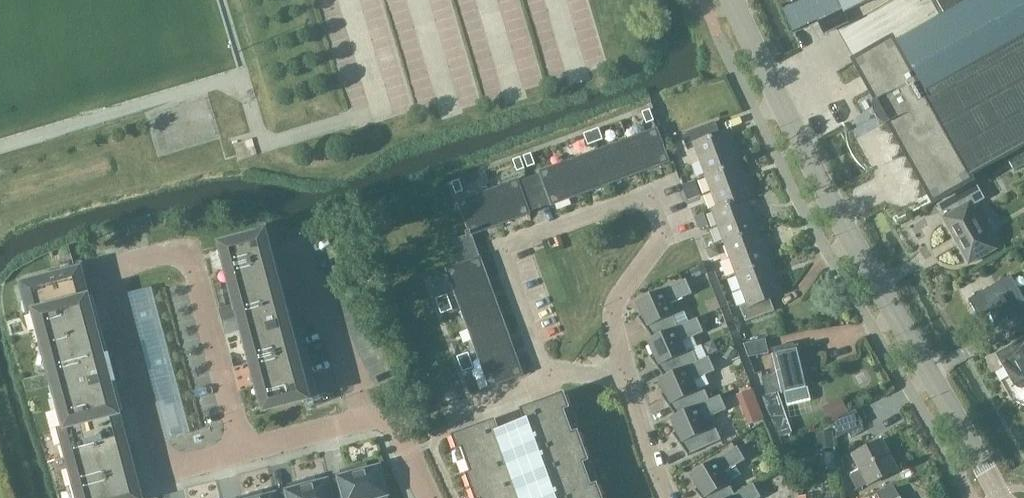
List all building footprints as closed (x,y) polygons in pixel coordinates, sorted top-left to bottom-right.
[(844,11),(868,0),(839,0),(844,11)] [(854,62),(933,203),(972,181),(970,177),(1023,147),(1023,0),(936,0),(945,17),(894,45),(892,41),(854,62)] [(694,148),(704,176),(739,163),(727,132),(720,134),(715,122),(682,135),(687,150),(694,148)] [(657,129),(624,141),(636,174),(669,162),(657,129)] [(603,186),(636,174),(624,141),(591,153),(603,186)] [(570,198),(603,186),(591,153),(557,166),(570,198)] [(751,197),(744,177),(739,163),(704,176),(716,207),(746,199),(751,197)] [(551,205),(570,198),(557,166),(539,173),(539,174),(525,179),(536,209),(550,204),(551,205)] [(530,211),(536,209),(525,179),(519,182),(518,180),(491,190),(504,223),(530,213),(530,211)] [(700,196),(694,180),(681,185),(687,201),(700,196)] [(972,206),(985,199),(976,183),(955,195),(962,207),(943,218),(969,264),(996,249),(972,206)] [(471,235),(504,223),(491,190),(458,202),(469,232),(470,235),(471,235)] [(757,229),(746,199),(716,207),(710,209),(723,242),(757,229)] [(707,227),(702,214),(693,217),(698,230),(707,227)] [(770,264),(760,237),(757,229),(723,242),(736,277),(770,264)] [(491,287),(471,235),(470,235),(469,232),(465,234),(466,236),(454,240),(463,264),(447,270),(458,299),(491,287)] [(270,260),(263,235),(221,246),(228,271),(234,294),(246,342),(253,365),(259,388),(265,412),(307,401),(301,377),(295,353),(288,330),(276,283),(270,260)] [(719,254),(715,245),(706,249),(710,258),(719,254)] [(781,295),(770,264),(736,277),(745,304),(739,306),(745,321),(774,311),(769,299),(781,295)] [(706,273),(703,265),(689,271),(692,279),(706,273)] [(102,359),(79,271),(75,272),(32,283),(23,286),(26,299),(32,297),(41,331),(35,332),(56,412),(62,410),(70,443),(65,445),(71,470),(77,468),(85,497),(139,497),(109,384),(116,383),(109,357),(102,359)] [(1012,273),(980,293),(996,322),(1016,311),(1023,324),(1023,294),(1012,273)] [(650,325),(654,336),(678,326),(673,315),(676,314),(671,302),(693,293),(686,278),(636,300),(645,321),(642,323),(646,328),(647,327),(646,327),(650,325)] [(501,316),(491,287),(458,299),(468,329),(501,316)] [(512,346),(501,316),(468,329),(479,358),(512,346)] [(698,317),(678,326),(654,336),(648,339),(657,359),(654,361),(657,367),(658,366),(658,365),(661,364),(666,375),(698,361),(693,348),(686,351),(682,341),(704,332),(698,317)] [(765,340),(744,344),(748,357),(768,353),(765,340)] [(996,356),(1014,386),(1015,385),(1018,388),(1022,389),(1023,388),(1023,340),(996,356)] [(793,344),(772,349),(773,355),(776,369),(770,370),(771,375),(761,377),(766,395),(781,392),(808,386),(800,349),(798,350),(797,346),(793,346),(793,344)] [(523,375),(512,346),(479,358),(489,387),(523,375)] [(738,352),(730,346),(723,357),(731,363),(738,352)] [(709,356),(698,361),(666,375),(659,378),(668,398),(665,400),(669,405),(670,405),(669,404),(672,403),(677,414),(709,399),(704,387),(698,390),(693,380),(715,370),(709,356)] [(753,394),(749,383),(739,388),(741,394),(747,396),(753,394)] [(583,446),(578,432),(581,431),(572,405),(569,407),(563,392),(519,408),(522,415),(497,424),(494,417),(450,432),(456,449),(461,447),(465,458),(457,460),(458,461),(466,459),(470,470),(464,472),(474,497),(602,497),(597,485),(601,484),(591,458),(588,460),(583,446)] [(709,399),(677,414),(670,417),(679,437),(676,439),(680,444),(681,443),(684,441),(688,452),(687,452),(686,453),(688,455),(689,454),(688,454),(721,439),(715,426),(709,429),(705,419),(727,409),(720,395),(709,399)] [(831,423),(851,412),(842,397),(823,408),(831,423)] [(837,439),(847,433),(859,425),(862,423),(855,410),(834,423),(837,439)] [(834,448),(832,431),(815,433),(817,450),(834,448)] [(859,490),(898,468),(889,453),(885,455),(877,441),(853,455),(861,469),(851,475),(859,490)] [(707,497),(728,497),(734,494),(728,484),(731,482),(724,472),(745,460),(737,446),(690,473),(701,492),(699,495),(701,497),(704,497),(706,497),(707,497)] [(333,480),(337,497),(388,497),(389,497),(381,464),(368,467),(367,463),(339,471),(340,474),(335,476),(336,479),(333,480)] [(333,480),(330,480),(329,477),(316,481),(315,477),(287,485),(288,488),(283,489),(284,492),(281,493),(282,497),(337,497),(333,480)] [(734,494),(728,497),(759,497),(761,497),(753,483),(734,494)] [(868,497),(901,497),(900,497),(899,497),(893,487),(867,495),(867,496),(868,497)]
